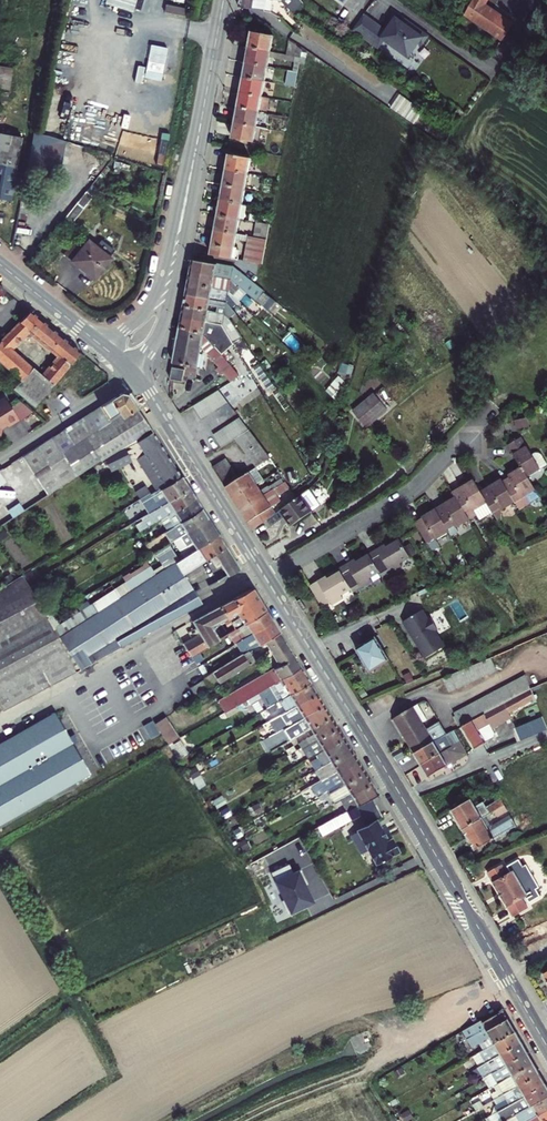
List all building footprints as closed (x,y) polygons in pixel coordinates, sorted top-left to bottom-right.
[(105,4),(132,11),(136,0),(106,0),(105,4)] [(257,10),(263,11),(265,0),(240,0),(238,7),(257,10)] [(280,1),(287,8),(295,0),(274,0),(280,1)] [(287,8),(292,14),(302,4),(298,0),(295,0),(287,8)] [(486,5),(485,5),(487,0),(473,0),(465,14),(475,21),(486,5)] [(188,9),(166,4),(164,12),(186,17),(188,9)] [(492,10),(486,5),(475,21),(482,26),(492,10)] [(502,40),(513,25),(492,10),(482,26),(502,40)] [(385,31),(363,14),(351,31),(374,47),(380,38),(407,57),(418,42),(422,45),(428,36),(403,18),(400,22),(395,17),(385,31)] [(251,32),(248,48),(269,51),(272,36),(251,32)] [(290,41),(287,54),(299,57),(301,49),(290,41)] [(151,43),(147,76),(164,79),(169,46),(151,43)] [(248,48),(245,62),(267,66),(268,57),(269,51),(248,48)] [(297,72),(299,57),(287,54),(269,51),(268,57),(293,62),(291,71),(297,72)] [(267,66),(245,62),(242,78),(264,81),(267,66)] [(6,65),(0,97),(0,99),(10,101),(17,67),(6,65)] [(294,87),(297,72),(291,71),(290,71),(288,86),(294,87)] [(242,78),(239,93),(261,97),(264,81),(242,78)] [(269,98),(272,83),(264,81),(261,97),(268,98),(269,98)] [(239,93),(237,108),(258,111),(261,97),(239,93)] [(266,113),(268,98),(261,97),(258,111),(266,113)] [(237,108),(234,123),(255,127),(258,111),(237,108)] [(457,108),(453,114),(459,119),(463,112),(457,108)] [(264,128),(267,113),(266,113),(258,111),(255,127),(264,128)] [(255,127),(234,123),(231,138),(253,142),(255,127)] [(255,127),(253,142),(263,144),(266,128),(264,128),(255,127)] [(1,137),(0,142),(0,202),(11,204),(23,142),(1,137)] [(228,154),(225,169),(247,173),(250,158),(228,154)] [(225,169),(223,184),(244,187),(247,173),(225,169)] [(244,187),(223,184),(220,200),(241,204),(244,187)] [(85,188),(63,218),(69,222),(93,191),(85,188)] [(241,204),(220,200),(217,215),(238,218),(241,204)] [(217,215),(214,230),(236,233),(238,218),(217,215)] [(266,239),(269,224),(256,221),(253,237),(266,239)] [(231,259),(234,241),(236,233),(214,230),(209,255),(231,259)] [(236,233),(234,241),(248,243),(249,236),(236,233)] [(249,236),(248,243),(244,261),(261,264),(266,239),(253,237),(249,236)] [(97,277),(113,257),(90,239),(75,260),(97,277)] [(191,260),(188,273),(233,281),(240,287),(247,292),(256,300),(263,291),(257,287),(233,268),(191,260)] [(233,281),(188,273),(186,284),(212,288),(228,290),(228,291),(233,295),(240,287),(233,281)] [(186,284),(184,296),(227,303),(232,308),(236,305),(227,293),(227,297),(211,293),(212,288),(186,284)] [(247,292),(240,287),(233,295),(240,302),(247,292)] [(211,293),(227,297),(227,293),(228,290),(212,288),(211,293)] [(263,291),(256,300),(267,309),(274,300),(263,291)] [(184,296),(182,306),(207,310),(208,305),(217,307),(216,312),(222,313),(226,315),(229,317),(229,318),(236,313),(232,308),(227,303),(184,296)] [(182,306),(180,317),(221,324),(226,330),(231,339),(235,346),(244,340),(229,318),(229,317),(226,315),(222,313),(216,312),(207,310),(182,306)] [(0,341),(0,363),(19,381),(12,389),(34,407),(79,353),(28,312),(0,341)] [(180,317),(179,327),(204,336),(219,353),(226,346),(225,344),(231,339),(226,330),(221,324),(180,317)] [(188,349),(197,361),(200,347),(218,367),(216,369),(221,375),(222,374),(230,383),(238,377),(219,353),(204,336),(179,327),(175,347),(188,349)] [(175,347),(172,363),(185,366),(183,376),(195,378),(197,361),(188,349),(175,347)] [(185,366),(172,363),(169,379),(182,382),(183,376),(185,366)] [(201,419),(208,414),(213,411),(228,402),(219,389),(193,406),(201,419)] [(366,425),(387,407),(374,392),(353,409),(366,425)] [(86,415),(97,431),(120,417),(121,419),(136,410),(127,395),(120,394),(86,415)] [(1,428),(7,424),(8,426),(19,420),(11,407),(4,397),(0,399),(0,433),(1,428)] [(20,401),(11,407),(19,420),(33,412),(20,401)] [(105,458),(123,449),(134,443),(141,439),(151,432),(136,410),(121,419),(120,417),(97,431),(97,432),(86,439),(99,461),(105,458)] [(86,415),(62,430),(73,447),(86,439),(97,432),(97,431),(86,415)] [(221,447),(227,443),(233,439),(234,439),(240,435),(248,430),(239,418),(213,435),(221,447)] [(62,430),(48,438),(60,455),(61,455),(75,476),(93,465),(97,462),(99,461),(86,439),(73,447),(62,430)] [(234,439),(239,446),(253,437),(248,430),(240,435),(234,439)] [(105,458),(111,468),(131,458),(137,459),(157,491),(179,477),(151,432),(141,439),(134,443),(123,449),(105,458)] [(239,446),(244,453),(258,443),(253,437),(239,446)] [(48,438),(21,456),(46,495),(75,476),(61,455),(60,455),(48,438)] [(521,439),(508,447),(521,469),(527,479),(542,470),(543,471),(546,469),(546,467),(541,457),(538,456),(535,456),(532,457),(521,439)] [(258,443),(244,453),(250,460),(264,451),(258,443)] [(250,460),(256,468),(270,459),(264,451),(250,460)] [(97,462),(102,472),(110,468),(104,459),(99,461),(97,462)] [(212,467),(217,474),(230,466),(225,459),(212,467)] [(230,466),(217,474),(221,481),(234,473),(230,466)] [(249,473),(256,485),(263,481),(255,468),(249,473)] [(509,479),(501,484),(513,505),(517,513),(528,507),(524,499),(535,493),(527,479),(521,469),(507,477),(509,479)] [(221,481),(225,488),(238,480),(234,473),(221,481)] [(249,473),(238,480),(225,488),(232,499),(239,510),(263,495),(256,485),(249,473)] [(157,491),(142,500),(149,512),(153,510),(187,489),(179,477),(157,491)] [(286,481),(263,495),(239,510),(251,530),(266,520),(275,513),(271,507),(280,502),(276,496),(291,487),(286,481)] [(472,513),(485,505),(479,493),(473,483),(472,481),(451,493),(454,498),(467,521),(475,517),(472,513)] [(513,505),(501,484),(499,481),(479,493),(485,505),(496,523),(500,521),(500,512),(513,505)] [(187,489),(153,510),(155,513),(143,521),(146,527),(159,519),(194,499),(187,489)] [(284,517),(290,525),(320,505),(309,490),(275,513),(266,520),(271,526),(284,517)] [(432,510),(445,532),(452,527),(453,530),(467,521),(454,498),(432,510)] [(201,510),(194,499),(159,519),(166,531),(201,510)] [(485,505),(472,513),(475,517),(478,524),(492,517),(485,505)] [(170,542),(172,541),(207,519),(201,510),(166,531),(163,533),(154,538),(157,543),(163,540),(166,545),(170,542)] [(421,519),(412,523),(425,545),(433,540),(434,541),(446,534),(445,532),(432,510),(420,517),(421,519)] [(74,672),(200,605),(191,588),(182,574),(208,558),(215,567),(219,564),(227,576),(239,569),(207,519),(172,541),(183,558),(181,559),(168,567),(128,592),(56,639),(74,672)] [(384,544),(368,554),(379,572),(382,578),(401,566),(399,563),(409,558),(397,539),(386,546),(384,544)] [(157,550),(168,567),(181,559),(170,542),(166,545),(157,550)] [(340,571),(339,571),(350,590),(351,590),(352,592),(371,581),(369,579),(379,572),(368,554),(355,561),(354,559),(339,568),(340,571)] [(309,586),(321,607),(330,602),(332,605),(343,598),(341,596),(350,590),(339,571),(327,578),(326,576),(309,586)] [(56,639),(45,620),(21,576),(0,588),(0,712),(74,672),(56,639)] [(45,620),(56,639),(128,592),(124,586),(114,592),(110,586),(103,591),(106,595),(59,624),(53,615),(45,620)] [(182,644),(190,657),(229,634),(265,611),(251,589),(190,622),(198,634),(182,644)] [(401,619),(423,656),(443,644),(433,628),(435,627),(428,615),(426,617),(420,607),(401,619)] [(229,634),(235,644),(272,622),(265,611),(229,634)] [(272,622),(235,644),(242,654),(248,650),(263,641),(278,632),(272,622)] [(223,712),(228,710),(300,668),(278,632),(263,641),(274,659),(269,662),(273,668),(217,702),(223,712)] [(375,637),(355,649),(369,672),(389,660),(375,637)] [(242,654),(203,678),(209,688),(209,689),(254,661),(248,650),(242,654)] [(448,692),(496,671),(490,658),(442,678),(448,692)] [(273,704),(278,701),(309,682),(300,668),(228,710),(231,716),(261,698),(260,697),(266,694),(272,704),(273,704)] [(460,726),(529,687),(525,675),(453,713),(460,726)] [(202,681),(189,688),(194,696),(206,688),(202,681)] [(278,701),(284,712),(315,694),(309,682),(278,701)] [(474,749),(485,742),(485,741),(493,736),(494,733),(491,728),(510,717),(509,714),(534,699),(529,687),(460,726),(474,749)] [(287,725),(322,705),(315,694),(284,712),(268,722),(274,733),(287,725)] [(272,704),(265,708),(268,713),(276,708),(273,704),(272,704)] [(431,726),(418,704),(413,707),(426,729),(431,726)] [(293,736),(329,716),(322,705),(287,725),(293,736)] [(393,719),(414,753),(448,733),(440,720),(431,726),(426,729),(413,707),(393,719)] [(0,743),(0,823),(87,773),(53,713),(0,743)] [(293,736),(300,747),(336,727),(329,716),(293,736)] [(179,738),(166,717),(155,724),(168,745),(179,738)] [(520,740),(546,729),(542,719),(516,731),(520,740)] [(152,721),(142,726),(149,740),(159,734),(152,721)] [(300,747),(307,759),(322,750),(343,738),(336,727),(300,747)] [(414,753),(421,765),(460,743),(453,730),(448,733),(414,753)] [(322,750),(325,755),(302,769),(304,773),(312,768),(313,770),(349,749),(343,738),(322,750)] [(428,777),(467,755),(460,743),(421,765),(428,777)] [(294,751),(292,746),(284,751),(286,755),(294,751)] [(396,762),(405,756),(399,748),(390,753),(396,762)] [(313,770),(320,781),(356,760),(349,749),(313,770)] [(326,792),(362,770),(356,760),(320,781),(322,785),(313,791),(317,796),(325,791),(326,792)] [(338,801),(369,782),(362,770),(326,792),(333,804),(338,801)] [(369,782),(338,801),(345,811),(346,811),(354,807),(355,806),(369,798),(377,794),(369,782)] [(369,798),(355,806),(361,815),(365,824),(354,830),(355,831),(349,835),(367,867),(397,851),(390,839),(387,840),(375,819),(379,817),(369,798)] [(475,807),(471,799),(451,810),(462,829),(482,818),(485,816),(494,811),(503,805),(499,799),(486,807),(483,803),(475,807)] [(503,805),(494,811),(497,816),(506,811),(503,805)] [(358,815),(354,807),(346,811),(351,819),(358,815)] [(345,811),(339,815),(344,823),(351,819),(346,811),(345,811)] [(508,814),(490,825),(485,816),(482,818),(490,832),(511,819),(508,814)] [(344,823),(339,815),(316,827),(321,836),(344,823)] [(482,818),(462,829),(474,849),(515,825),(511,819),(490,832),(482,818)] [(487,872),(494,884),(522,867),(523,868),(527,866),(525,863),(522,865),(518,859),(506,866),(510,872),(507,874),(501,864),(487,872)] [(287,864),(270,872),(283,900),(281,901),(287,913),(312,901),(304,885),(306,884),(299,870),(292,873),(287,864)] [(522,867),(494,884),(507,906),(530,892),(530,890),(538,885),(527,866),(523,868),(522,867)] [(530,892),(507,906),(513,916),(528,907),(522,897),(525,895),(529,902),(540,895),(536,888),(539,886),(538,885),(530,890),(530,892)] [(482,1020),(463,1031),(472,1047),(480,1042),(484,1050),(515,1032),(503,1010),(484,1022),(482,1020)] [(485,1060),(486,1062),(521,1042),(515,1032),(484,1050),(480,1052),(485,1060)] [(521,1042),(486,1062),(479,1066),(485,1077),(493,1073),(528,1053),(521,1042)] [(479,1066),(486,1062),(485,1060),(480,1052),(477,1054),(473,1056),(479,1066)] [(493,1073),(499,1084),(534,1063),(528,1053),(493,1073)] [(499,1084),(504,1093),(539,1073),(534,1063),(499,1084)] [(495,1086),(499,1084),(493,1073),(485,1077),(485,1078),(491,1088),(495,1086)] [(504,1093),(510,1104),(545,1084),(539,1073),(504,1093)] [(499,1084),(495,1086),(500,1095),(501,1095),(504,1093),(499,1084)] [(517,1115),(546,1098),(546,1086),(545,1084),(510,1104),(507,1106),(498,1111),(504,1120),(506,1120),(517,1115)] [(507,1106),(510,1104),(504,1093),(501,1095),(503,1098),(507,1106)] [(494,1103),(498,1111),(507,1106),(503,1098),(494,1103)] [(517,1115),(520,1120),(528,1120),(531,1119),(546,1110),(546,1098),(517,1115)] [(531,1119),(528,1120),(546,1120),(546,1110),(531,1119)]
